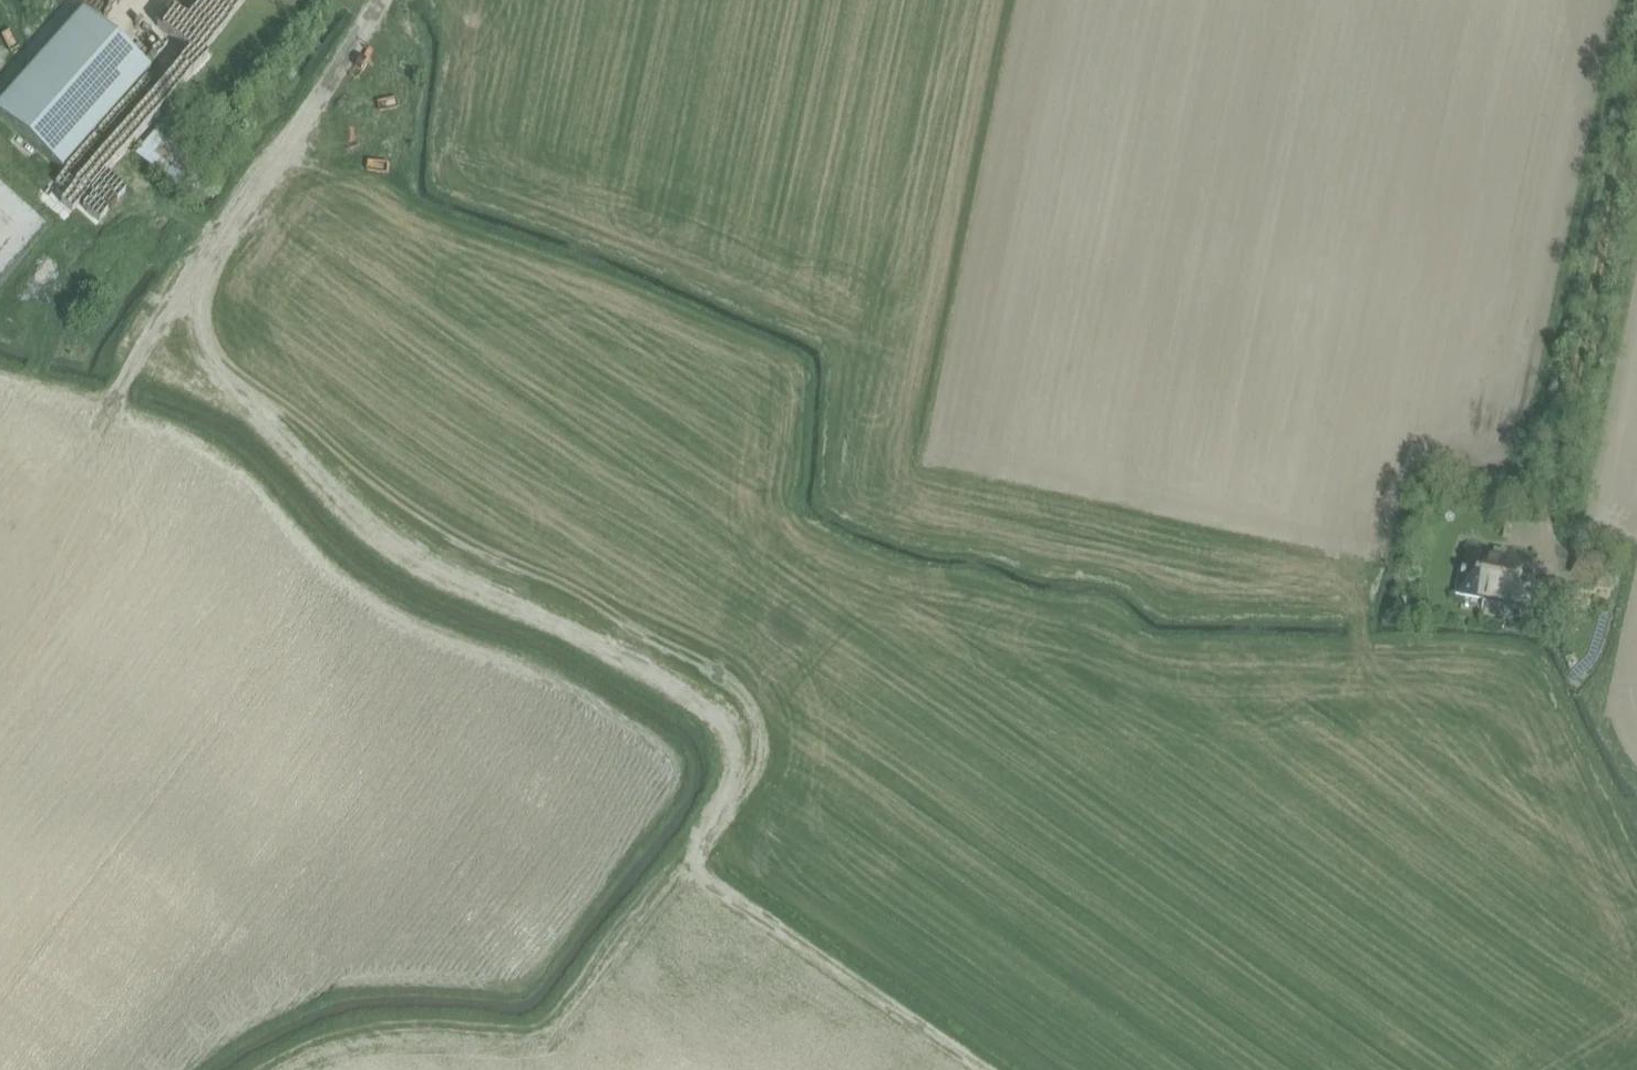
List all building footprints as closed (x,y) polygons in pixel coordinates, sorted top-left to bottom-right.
[(150,71),(81,10),(0,102),(0,117),(61,171),(150,71)] [(184,193),(202,169),(154,132),(136,155),(184,193)] [(1525,613),(1536,560),(1465,545),(1454,594),(1481,600),(1480,603),(1525,613)]
